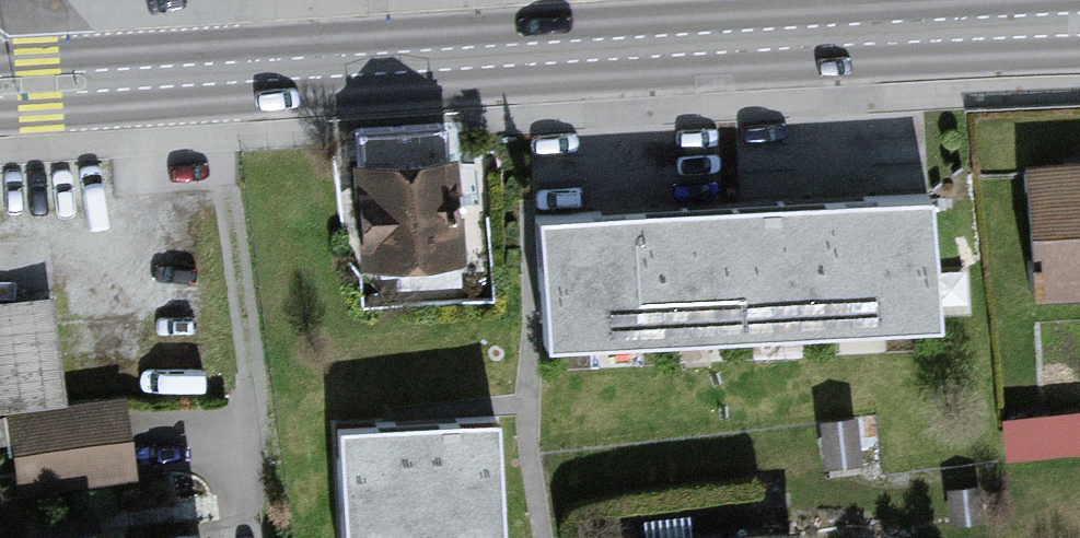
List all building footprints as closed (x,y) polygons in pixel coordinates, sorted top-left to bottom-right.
[(458,258),(453,156),(355,161),(360,263),(458,258)] [(1024,163),(1027,296),(1079,295),(1079,161),(1024,163)] [(936,325),(929,197),(537,218),(543,346),(936,325)] [(11,412),(64,406),(49,292),(0,298),(0,414),(11,412)] [(64,406),(11,412),(21,492),(138,479),(129,397),(64,406)] [(1002,418),(1005,459),(1079,453),(1079,412),(1002,418)] [(860,415),(814,420),(819,471),(864,466),(860,415)] [(495,423),(335,431),(340,537),(500,537),(495,423)] [(979,485),(948,489),(952,525),(983,521),(979,485)] [(103,537),(207,537),(206,526),(103,537)]
